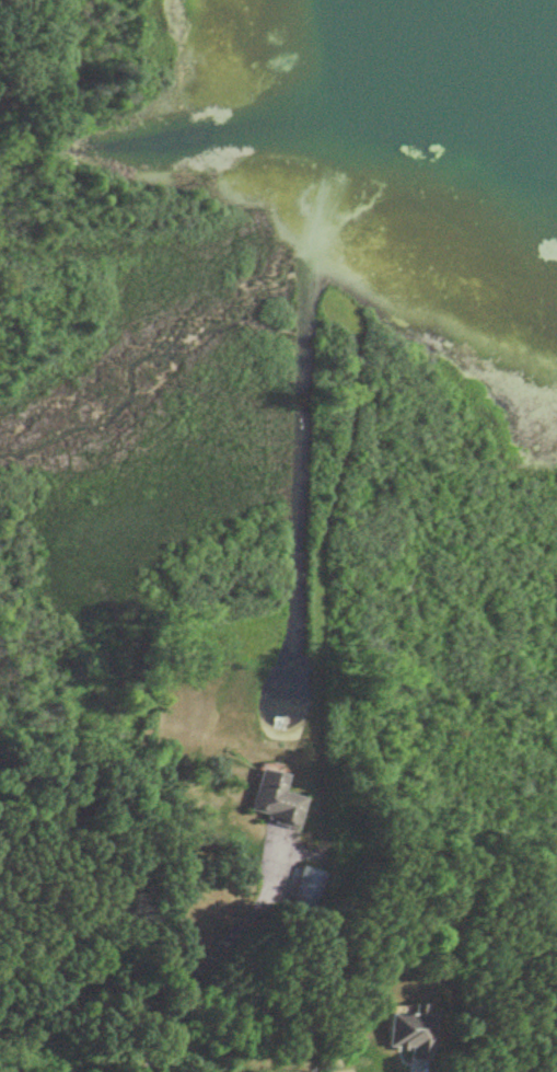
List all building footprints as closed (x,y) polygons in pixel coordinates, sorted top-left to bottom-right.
[(296,824),(303,797),(281,792),(286,773),(260,766),(249,812),(296,824)] [(321,871),(298,866),(288,905),(311,911),(321,871)] [(428,1058),(428,1016),(420,1016),(420,1006),(401,1006),(401,1012),(385,1011),(385,1046),(409,1047),(409,1058),(428,1058)]
